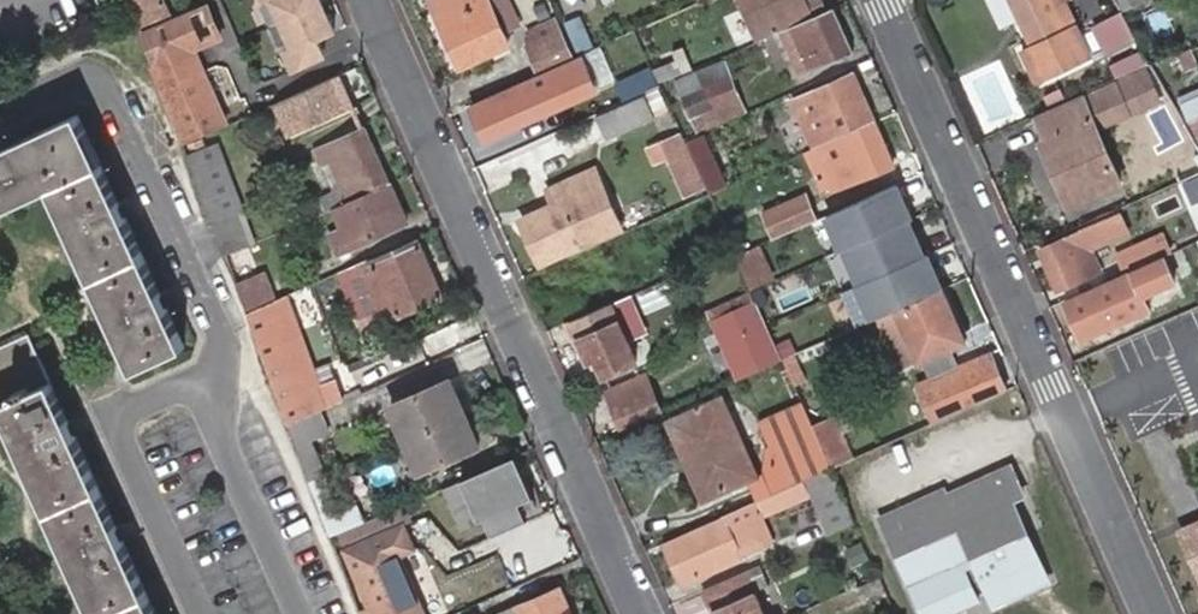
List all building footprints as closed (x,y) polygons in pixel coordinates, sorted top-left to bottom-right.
[(142,30),(168,17),(161,0),(131,0),(142,30)] [(294,46),(285,50),(295,73),(332,57),(324,40),(341,32),(327,0),(274,0),(294,46)] [(462,6),(459,0),(434,0),(440,15),(462,6)] [(440,15),(462,66),(512,43),(508,33),(499,13),(495,5),(493,0),(459,0),(462,6),(440,15)] [(495,5),(499,13),(508,33),(519,29),(505,0),(495,5)] [(804,0),(742,0),(761,41),(767,38),(783,31),(826,12),(820,0),(809,0),(805,1),(804,0)] [(1076,28),(1064,0),(1011,0),(1034,47),(1023,51),(1036,81),(1089,57),(1076,28)] [(207,7),(144,34),(184,144),(228,126),(204,73),(195,77),(185,52),(193,49),(220,37),(207,7)] [(854,52),(836,8),(826,12),(783,31),(802,75),(854,52)] [(1089,23),(1105,58),(1129,48),(1112,11),(1089,23)] [(576,56),(563,27),(539,37),(544,48),(539,51),(546,69),(576,56)] [(783,31),(767,38),(780,69),(790,64),(796,77),(802,75),(783,31)] [(1187,48),(1176,53),(1182,67),(1193,62),(1187,48)] [(193,49),(185,52),(195,77),(204,73),(193,49)] [(724,61),(676,82),(697,130),(745,110),(724,61)] [(641,78),(624,85),(628,97),(657,84),(647,63),(636,67),(641,78)] [(1157,97),(1143,68),(1082,94),(1095,124),(1157,97)] [(854,75),(802,98),(795,100),(815,144),(872,119),(872,118),(854,75)] [(353,110),(339,78),(316,88),(281,103),(272,106),(286,139),(353,110)] [(1177,98),(1184,113),(1197,108),(1197,90),(1177,98)] [(1082,94),(1036,115),(1047,138),(1041,140),(1051,164),(1059,161),(1075,199),(1120,181),(1095,124),(1082,94)] [(609,139),(658,117),(647,97),(602,117),(609,139)] [(80,116),(0,153),(0,214),(54,190),(138,370),(186,347),(80,116)] [(876,126),(815,153),(832,193),(892,166),(876,126)] [(316,200),(322,214),(331,211),(341,206),(339,202),(385,183),(363,129),(363,128),(309,151),(310,152),(317,167),(323,164),(334,192),(316,200)] [(731,183),(709,133),(691,140),(715,190),(731,183)] [(661,163),(674,158),(691,196),(707,189),(684,137),(655,149),(661,163)] [(220,147),(189,157),(215,223),(243,212),(246,211),(220,147)] [(1059,161),(1051,164),(1068,202),(1075,199),(1059,161)] [(523,220),(541,262),(621,227),(596,171),(552,190),(558,205),(523,220)] [(1187,188),(1194,203),(1197,202),(1197,184),(1187,188)] [(896,185),(828,215),(843,250),(846,249),(861,284),(859,285),(874,320),(880,318),(900,309),(943,290),(928,255),(925,257),(909,221),(911,220),(896,185)] [(398,209),(388,186),(341,206),(331,211),(340,232),(329,238),(336,255),(398,229),(390,213),(398,209)] [(774,239),(814,222),(803,197),(764,214),(774,239)] [(390,213),(398,229),(405,226),(398,209),(390,213)] [(215,225),(227,256),(244,248),(256,243),(243,212),(215,223),(215,225)] [(1082,232),(1041,250),(1058,289),(1098,272),(1101,271),(1100,270),(1091,250),(1128,233),(1119,212),(1081,229),(1082,232)] [(1127,270),(1158,257),(1151,239),(1119,252),(1123,260),(1127,270)] [(759,246),(738,255),(742,262),(752,287),(772,278),(774,278),(759,246)] [(370,260),(339,274),(347,290),(366,334),(441,301),(419,252),(404,259),(400,250),(370,263),(370,260)] [(1123,260),(1100,270),(1101,271),(1098,272),(1103,284),(1128,273),(1127,270),(1123,260)] [(1164,261),(1063,304),(1079,340),(1149,311),(1143,296),(1173,283),(1164,261)] [(264,274),(238,284),(249,313),(267,305),(273,302),(264,274)] [(339,274),(284,298),(290,314),(347,290),(339,274)] [(964,341),(943,290),(900,309),(921,359),(922,359),(948,348),(964,341)] [(753,373),(730,317),(758,307),(752,292),(717,307),(746,376),(753,373)] [(639,324),(627,297),(567,323),(573,342),(580,339),(585,352),(591,363),(603,358),(607,369),(639,357),(627,329),(639,324)] [(273,302),(267,305),(292,364),(272,374),(290,424),(318,412),(375,387),(364,361),(390,349),(387,343),(361,354),(359,349),(344,356),(335,335),(305,348),(290,314),(284,298),(273,302)] [(267,305),(249,313),(272,374),(292,364),(267,305)] [(452,311),(458,323),(471,317),(466,305),(452,311)] [(753,373),(781,360),(758,307),(730,317),(753,373)] [(900,309),(880,318),(901,367),(921,359),(900,309)] [(32,337),(0,350),(0,403),(95,613),(157,613),(32,337)] [(948,348),(922,359),(932,384),(945,379),(942,373),(956,367),(948,348)] [(591,363),(585,352),(579,354),(583,366),(591,363)] [(932,423),(1006,391),(989,352),(956,367),(942,373),(945,379),(932,384),(918,390),(925,408),(932,423)] [(647,369),(606,387),(624,428),(665,410),(647,369)] [(386,409),(401,441),(460,415),(447,383),(386,409)] [(719,387),(668,409),(672,421),(724,398),(719,387)] [(672,421),(706,498),(748,479),(757,476),(724,398),(672,421)] [(814,425),(804,403),(761,422),(773,447),(783,442),(814,427),(814,425)] [(814,427),(832,468),(854,458),(843,435),(854,431),(846,411),(814,425),(814,427)] [(318,412),(290,424),(299,448),(312,442),(328,434),(318,412)] [(460,415),(401,441),(416,474),(474,448),(460,415)] [(832,468),(814,427),(783,442),(790,460),(764,473),(773,494),(805,480),(810,477),(830,469),(832,468)] [(312,442),(299,448),(311,480),(324,475),(312,442)] [(513,457),(459,481),(477,523),(483,520),(491,538),(527,522),(519,506),(532,500),(513,457)] [(945,492),(947,496),(940,499),(936,492),(881,516),(907,573),(925,613),(933,613),(976,594),(977,594),(966,569),(977,564),(989,592),(1045,568),(1014,499),(1009,487),(1021,482),(1012,462),(945,492)] [(854,526),(830,469),(810,477),(805,480),(830,536),(834,535),(854,526)] [(773,494),(764,473),(757,476),(748,479),(757,501),(768,496),(773,494)] [(1025,493),(1021,482),(1009,487),(1014,499),(1025,493)] [(947,496),(945,492),(944,489),(936,492),(940,499),(947,496)] [(757,501),(741,508),(759,550),(771,545),(758,517),(774,510),(768,496),(757,501)] [(351,502),(323,515),(331,538),(337,535),(361,525),(351,502)] [(741,508),(724,516),(725,520),(668,545),(684,583),(759,550),(741,508)] [(395,509),(361,525),(337,535),(345,557),(404,532),(395,509)] [(1181,529),(1197,569),(1197,522),(1181,529)] [(366,613),(419,613),(395,561),(413,552),(404,532),(345,557),(370,612),(366,613)] [(706,592),(715,613),(762,613),(755,595),(769,588),(760,568),(706,592)] [(1049,578),(1045,568),(989,592),(994,603),(1049,578)] [(881,577),(873,580),(888,613),(897,613),(881,577)] [(558,592),(508,613),(567,613),(558,592)]
